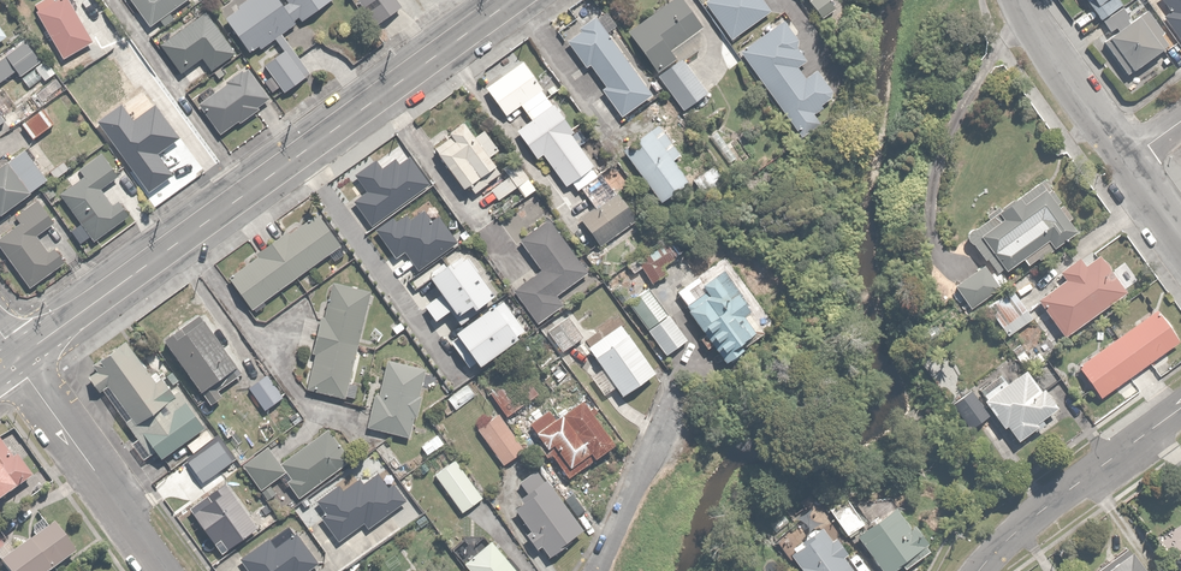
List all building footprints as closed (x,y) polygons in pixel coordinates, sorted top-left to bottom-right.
[(68,0),(60,0),(37,11),(59,55),(88,41),(68,0)] [(148,29),(191,0),(128,0),(148,29)] [(227,15),(253,52),(327,0),(248,0),(227,15)] [(397,0),(358,0),(376,25),(402,6),(397,0)] [(687,0),(672,0),(628,31),(684,110),(708,93),(682,56),(676,61),(669,50),(704,25),(687,0)] [(767,0),(707,0),(705,1),(729,36),(771,7),(767,0)] [(822,19),(837,7),(832,0),(807,0),(822,19)] [(1095,2),(1090,5),(1108,31),(1128,17),(1117,0),(1094,0),(1095,2)] [(1156,11),(1171,0),(1148,0),(1156,11)] [(1158,34),(1165,29),(1149,7),(1102,41),(1126,74),(1166,45),(1158,34)] [(233,52),(206,14),(162,45),(180,70),(198,58),(207,70),(233,52)] [(654,92),(600,16),(599,15),(565,40),(585,67),(590,63),(606,86),(602,90),(621,116),(654,92)] [(799,43),(782,20),(740,50),(800,134),(817,122),(813,116),(836,99),(817,73),(806,81),(797,69),(806,62),(794,46),(799,43)] [(25,43),(0,60),(0,77),(13,68),(19,76),(39,62),(25,43)] [(573,131),(523,61),(486,87),(505,115),(519,105),(530,121),(516,131),(535,158),(573,131)] [(267,97),(248,71),(200,106),(219,131),(267,97)] [(110,84),(82,104),(107,140),(111,137),(133,167),(150,154),(145,147),(166,132),(131,84),(117,94),(110,84)] [(49,123),(38,109),(21,122),(32,136),(49,123)] [(449,136),(433,147),(460,186),(466,182),(472,191),(497,173),(488,160),(499,153),(482,129),(475,135),(464,120),(446,132),(449,136)] [(658,121),(622,148),(661,200),(688,180),(674,161),(682,154),(658,121)] [(572,134),(543,155),(565,187),(595,166),(572,134)] [(0,172),(0,210),(45,180),(28,154),(0,172)] [(530,179),(513,160),(501,170),(506,176),(491,189),(498,198),(510,188),(514,193),(530,179)] [(726,184),(712,166),(694,180),(708,198),(726,184)] [(92,173),(62,194),(94,239),(123,218),(92,173)] [(593,208),(578,217),(595,244),(635,219),(618,192),(615,194),(602,175),(580,189),(593,208)] [(1079,229),(1042,178),(966,233),(997,276),(1047,240),(1053,247),(1079,229)] [(0,231),(0,242),(33,288),(61,268),(40,240),(57,229),(38,203),(0,231)] [(228,277),(251,308),(338,245),(316,215),(290,234),(286,229),(253,253),(256,257),(228,277)] [(590,282),(546,220),(518,240),(541,271),(512,292),(534,323),(590,282)] [(455,332),(477,363),(527,329),(470,247),(427,277),(438,292),(422,304),(433,320),(448,309),(461,328),(455,332)] [(660,247),(639,261),(637,258),(628,264),(634,273),(640,269),(651,284),(674,268),(660,247)] [(1038,298),(1063,336),(1125,293),(1099,254),(1084,264),(1080,258),(1059,273),(1064,280),(1038,298)] [(1001,287),(985,264),(954,285),(971,308),(1001,287)] [(763,328),(724,272),(704,286),(697,276),(676,291),(689,309),(686,311),(723,364),(741,351),(738,346),(763,328)] [(615,274),(604,281),(619,303),(630,295),(615,274)] [(350,398),(372,292),(332,284),(325,315),(320,313),(311,353),(316,354),(308,390),(350,398)] [(685,339),(648,289),(628,303),(664,353),(685,339)] [(1031,313),(1013,289),(987,308),(1005,332),(1031,313)] [(1179,341),(1156,309),(1078,365),(1101,397),(1179,341)] [(250,370),(204,311),(162,344),(208,402),(250,370)] [(655,373),(621,325),(588,347),(603,368),(591,376),(604,394),(613,387),(620,397),(655,373)] [(164,393),(125,343),(90,370),(159,458),(202,424),(172,386),(164,393)] [(425,366),(387,359),(380,396),(374,395),(369,426),(412,434),(425,366)] [(523,365),(488,391),(505,414),(540,389),(523,365)] [(1001,373),(980,389),(987,398),(984,400),(1005,427),(1006,426),(1017,441),(1043,421),(1041,420),(1057,408),(1042,389),(1041,390),(1025,370),(1009,383),(1001,373)] [(282,396),(266,375),(247,389),(263,410),(282,396)] [(474,394),(466,384),(447,398),(456,409),(474,394)] [(971,389),(952,404),(969,427),(988,413),(971,389)] [(618,441),(585,400),(582,398),(558,418),(548,406),(528,423),(548,448),(552,444),(571,466),(590,450),(597,458),(618,441)] [(498,413),(477,429),(504,464),(524,448),(498,413)] [(327,429),(326,431),(281,463),(290,476),(285,479),(297,496),(349,459),(327,429)] [(230,460),(218,441),(188,461),(200,479),(230,460)] [(31,475),(14,452),(10,455),(0,442),(0,498),(31,475)] [(284,470),(267,447),(241,465),(258,489),(284,470)] [(455,460),(434,474),(461,511),(481,496),(455,460)] [(584,528),(537,469),(535,467),(518,481),(526,492),(519,497),(522,500),(512,508),(529,529),(524,532),(537,549),(541,546),(549,556),(584,528)] [(257,526),(225,482),(188,508),(220,552),(257,526)] [(864,522),(850,504),(833,517),(847,535),(864,522)] [(892,511),(871,526),(857,535),(881,570),(891,570),(928,546),(900,506),(892,511)] [(47,526),(41,519),(32,526),(37,533),(0,560),(0,562),(6,570),(49,570),(74,553),(52,523),(47,526)] [(789,555),(801,570),(852,570),(842,558),(846,555),(825,526),(789,555)] [(303,527),(248,567),(251,570),(318,570),(343,553),(330,535),(317,545),(303,527)] [(451,549),(471,570),(516,570),(485,536),(470,549),(461,540),(451,549)] [(1128,548),(1095,570),(1144,570),(1128,548)] [(1180,570),(1180,550),(1171,558),(1180,570)] [(849,559),(859,570),(867,570),(871,567),(858,552),(849,559)]
